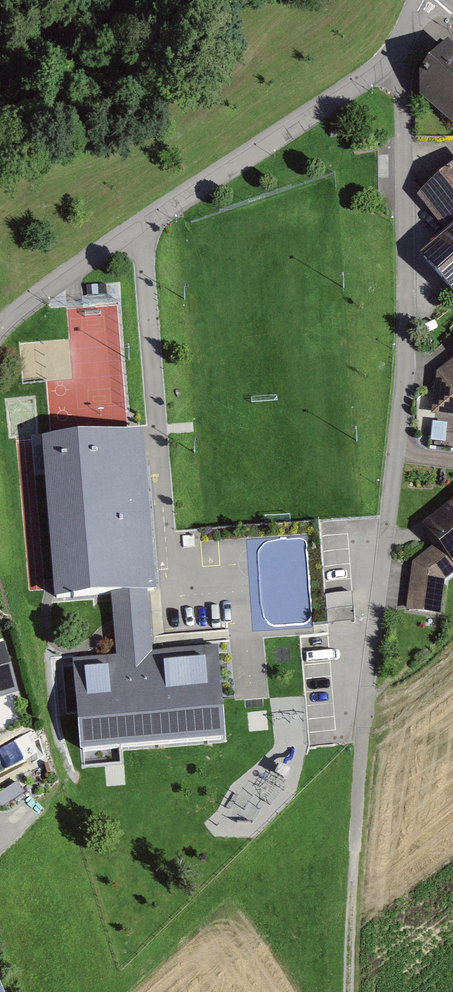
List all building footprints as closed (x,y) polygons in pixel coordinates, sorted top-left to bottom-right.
[(445,53),(414,89),(452,123),(452,60),(445,53)] [(416,259),(452,303),(452,302),(452,169),(416,199),(446,235),(416,259)] [(49,379),(52,428),(129,424),(122,303),(69,305),(73,378),(49,379)] [(434,415),(452,417),(452,361),(436,374),(434,415)] [(143,437),(40,445),(52,602),(113,597),(118,662),(74,665),(82,755),(227,744),(219,648),(155,653),(151,596),(156,596),(152,546),(143,437)] [(407,612),(446,614),(446,578),(452,572),(452,503),(418,529),(432,551),(411,567),(407,612)] [(0,644),(0,701),(17,696),(1,644),(0,644)]
